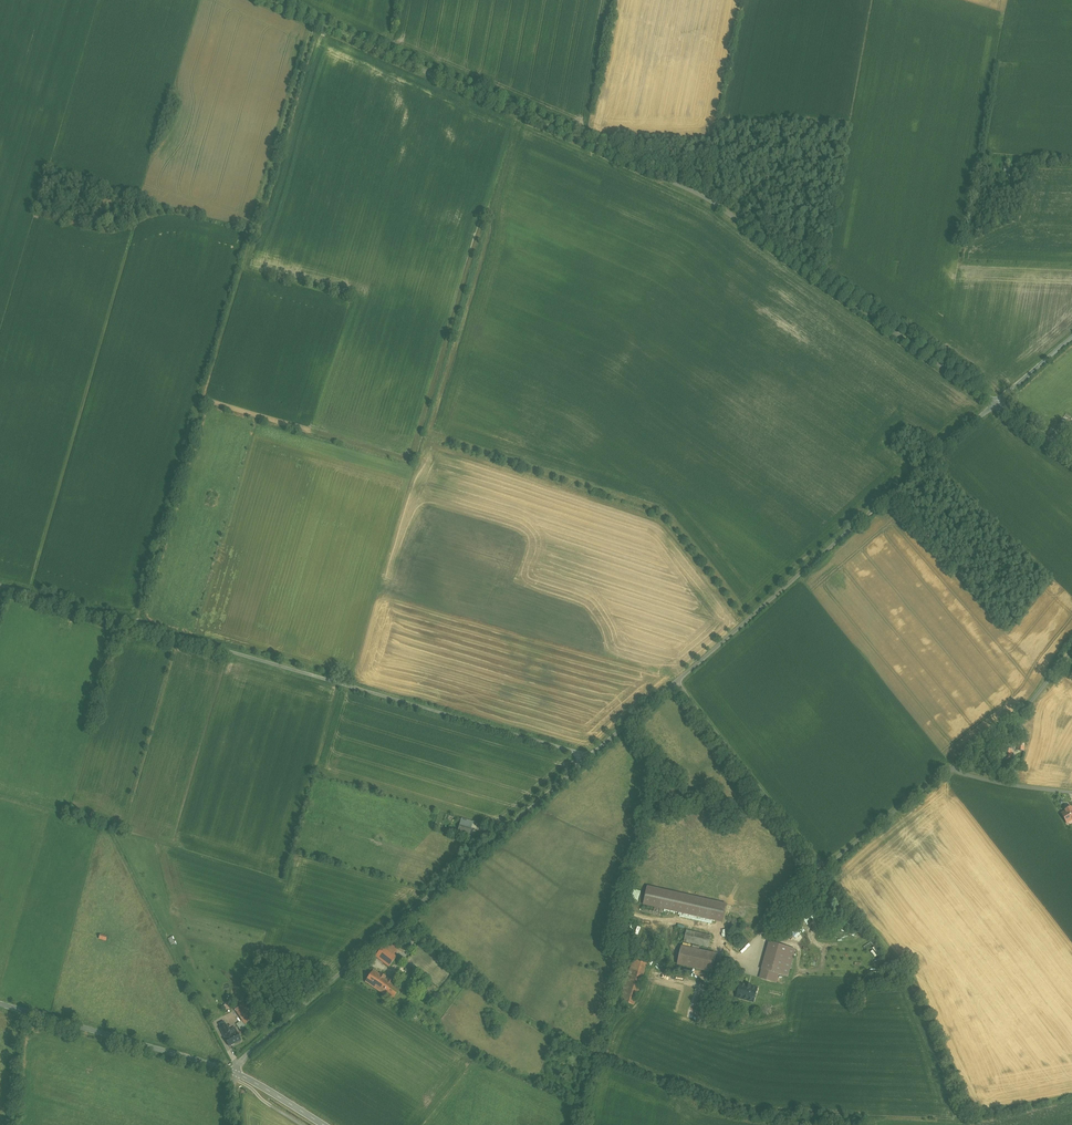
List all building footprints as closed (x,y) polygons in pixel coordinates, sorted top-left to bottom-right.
[(1012,759),(1013,750),(1000,749),(1000,759),(1012,759)] [(1062,813),(1068,824),(1069,823),(1070,824),(1071,823),(1071,808),(1062,813)] [(473,828),(474,821),(462,818),(460,825),(473,828)] [(645,904),(723,921),(727,904),(649,886),(645,904)] [(685,941),(709,947),(712,935),(687,929),(687,931),(681,929),(678,939),(685,941)] [(760,977),(777,982),(779,973),(789,976),(797,949),(770,942),(760,977)] [(713,972),(717,953),(683,945),(679,964),(713,972)] [(397,957),(383,946),(376,956),(389,967),(397,957)] [(622,1001),(635,1005),(648,964),(636,959),(622,1001)] [(381,973),(380,975),(374,970),(366,982),(392,1000),(401,989),(393,983),(394,982),(390,979),(389,980),(384,978),(385,976),(381,973)] [(738,997),(755,1002),(758,988),(742,983),(738,997)] [(677,1000),(655,995),(653,1003),(673,1008),(672,1012),(674,1013),(677,1000)] [(245,1002),(235,1009),(245,1024),(255,1018),(245,1002)] [(229,1031),(227,1025),(220,1028),(223,1034),(229,1031)] [(229,1031),(223,1034),(229,1046),(241,1040),(235,1028),(229,1031)]
